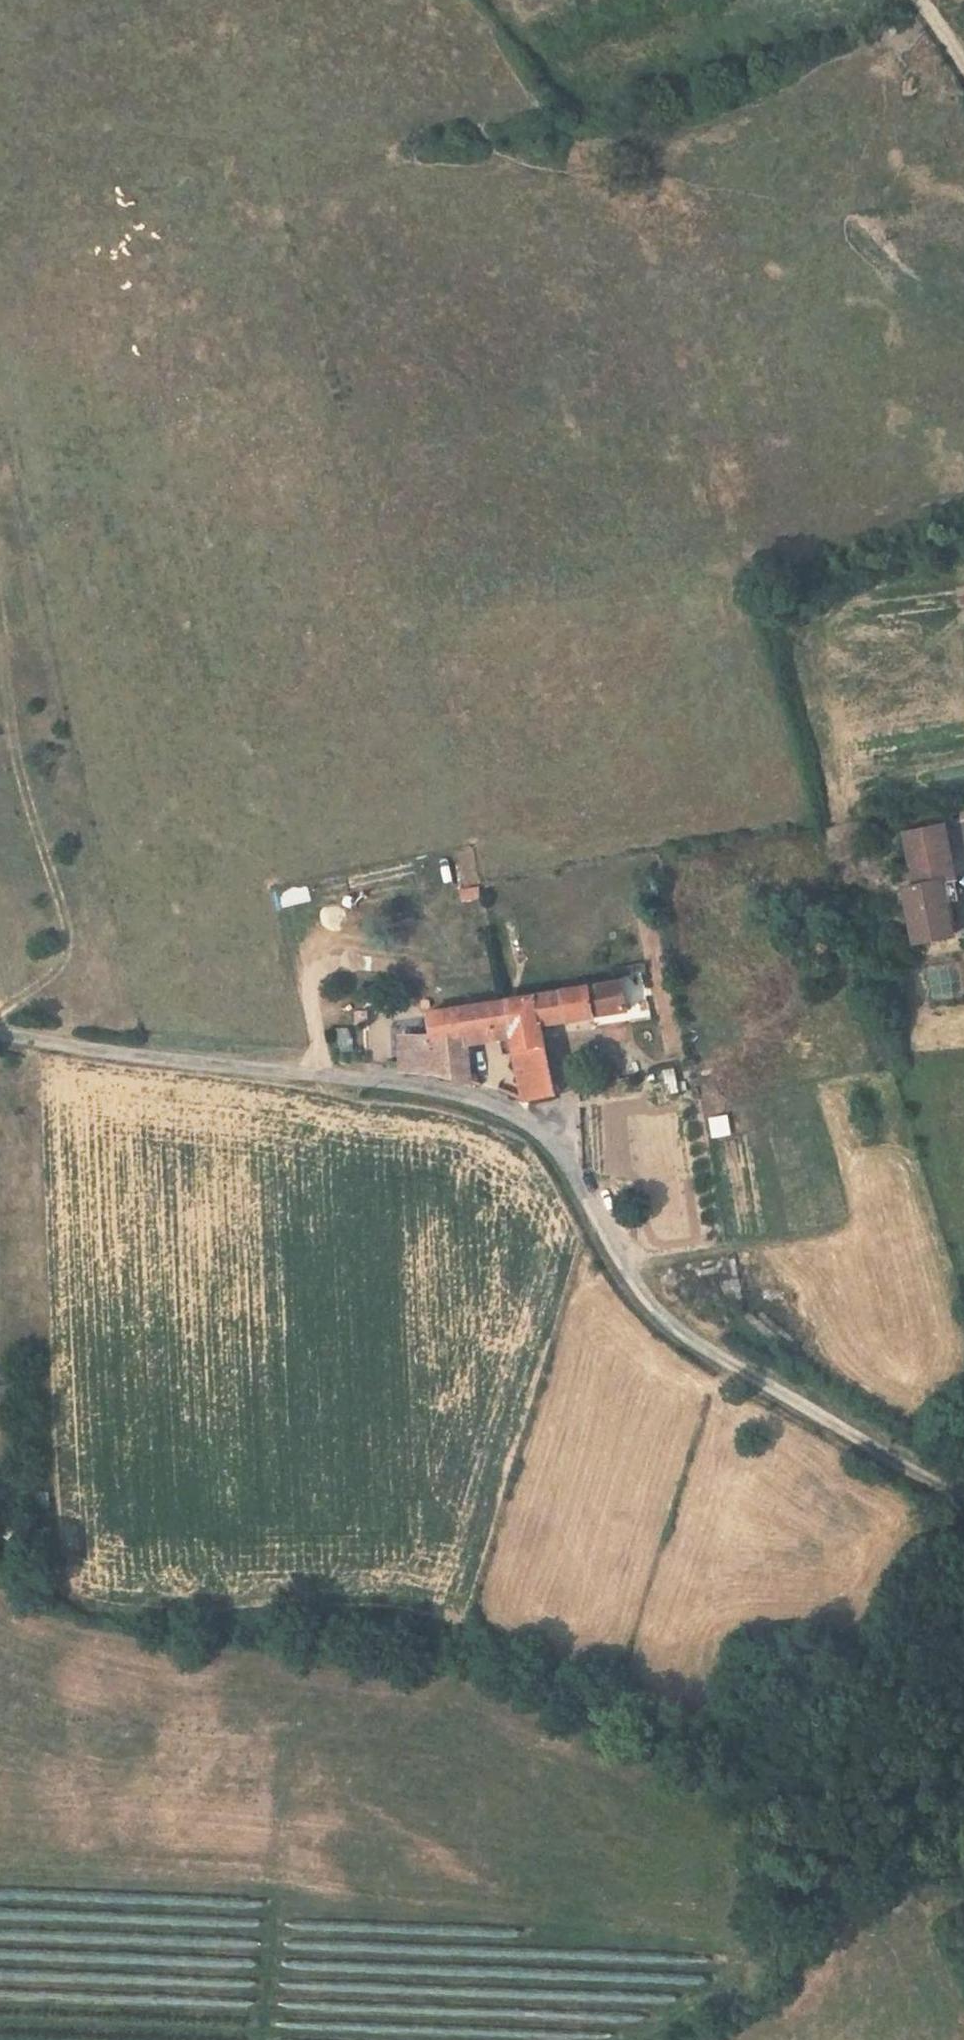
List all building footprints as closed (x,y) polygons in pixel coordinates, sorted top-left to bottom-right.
[(957,883),(950,828),(910,833),(917,888),(907,889),(914,944),(954,939),(946,884),(957,883)] [(463,890),(465,902),(480,899),(478,888),(463,890)] [(617,977),(502,995),(509,1029),(524,1101),(559,1094),(542,1022),(622,1010),(617,977)] [(509,1029),(502,995),(418,1008),(423,1036),(391,1041),(399,1075),(453,1081),(468,1084),(457,1031),(488,1027),(489,1032),(509,1029)] [(711,1138),(732,1135),(729,1114),(708,1117),(711,1138)]
